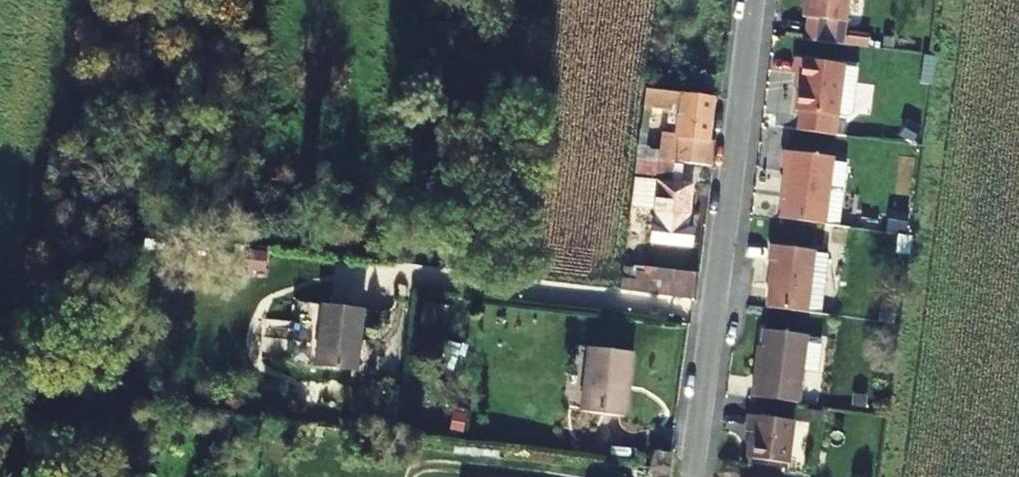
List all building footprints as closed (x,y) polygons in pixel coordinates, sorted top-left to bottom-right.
[(849,19),(851,0),(808,0),(807,15),(849,19)] [(838,113),(845,61),(797,56),(795,72),(802,73),(798,109),(838,113)] [(682,93),(712,96),(715,75),(685,71),(682,93)] [(644,107),(680,111),(674,161),(712,166),(715,150),(708,150),(709,143),(714,97),(712,96),(682,93),(647,88),(644,107)] [(782,217),(825,221),(833,154),(784,149),(782,167),(787,167),(782,217)] [(669,161),(642,157),(640,176),(668,179),(669,161)] [(690,183),(668,179),(640,176),(634,224),(650,226),(648,241),(685,245),(688,226),(685,226),(690,183)] [(767,306),(806,310),(814,243),(771,238),(769,254),(772,255),(767,306)] [(670,282),(669,287),(622,280),(620,293),(695,303),(697,286),(670,282)] [(357,372),(365,312),(324,306),(316,366),(357,372)] [(751,394),(800,399),(807,331),(761,327),(756,376),(753,376),(751,394)] [(634,354),(588,348),(581,412),(625,418),(634,354)] [(748,456),(789,460),(794,418),(748,412),(746,429),(751,429),(748,456)]
